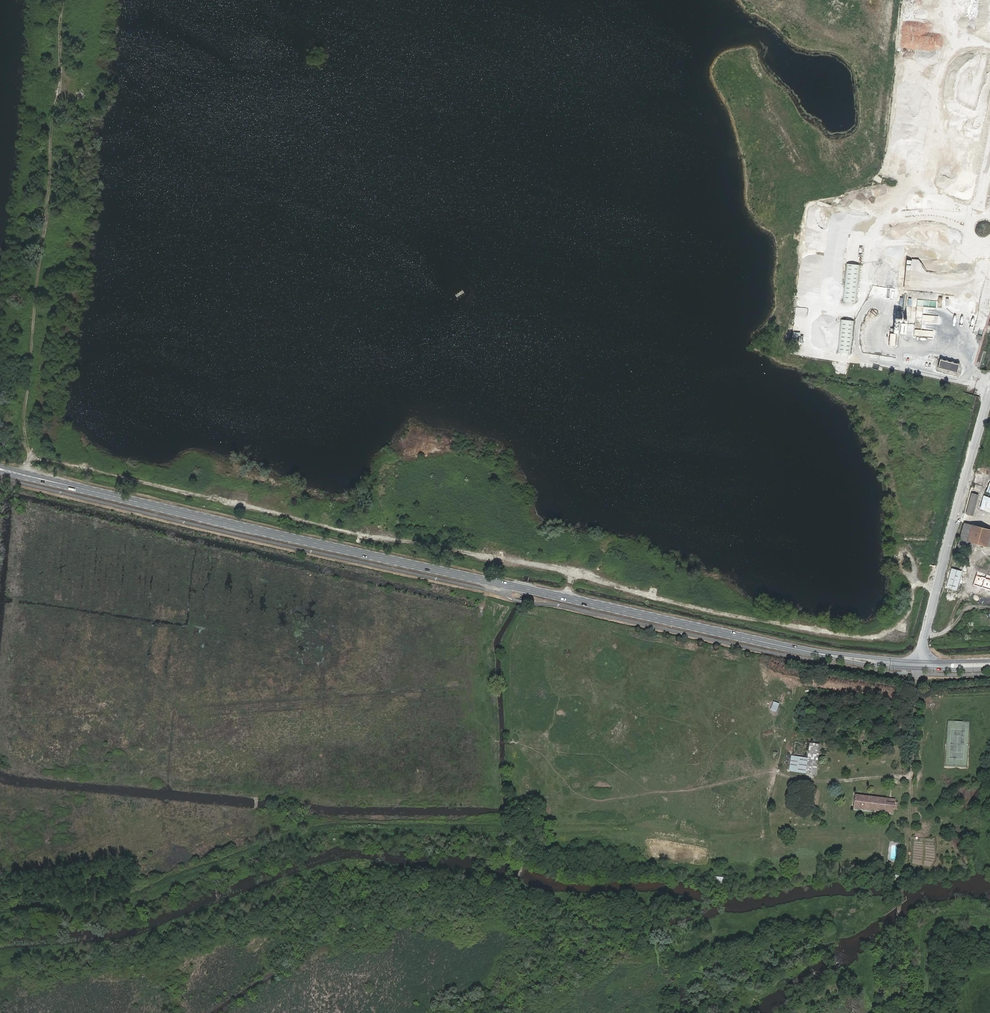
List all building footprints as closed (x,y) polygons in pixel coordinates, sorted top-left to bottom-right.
[(856,302),(860,265),(847,264),(843,301),(856,302)] [(936,307),(936,300),(917,299),(915,329),(921,329),(922,321),(922,306),(936,307)] [(851,354),(854,321),(841,320),(838,353),(851,354)] [(895,333),(905,334),(905,323),(895,322),(895,333)] [(957,372),(960,364),(941,360),(939,368),(957,372)] [(973,515),(979,495),(972,494),(967,513),(973,515)] [(983,495),(978,508),(989,512),(989,498),(983,495)] [(967,539),(971,525),(965,523),(961,537),(967,539)] [(989,530),(971,525),(967,539),(985,544),(989,530)] [(896,534),(896,542),(905,542),(905,534),(896,534)] [(962,571),(952,569),(947,587),(957,589),(962,571)] [(981,587),(989,590),(989,575),(985,574),(984,579),(981,587)] [(981,587),(984,579),(978,577),(975,585),(981,587)] [(772,701),(769,711),(775,713),(778,703),(772,701)] [(819,744),(809,742),(807,759),(805,772),(814,773),(819,744)] [(805,772),(807,759),(792,756),(790,770),(805,772)] [(894,798),(855,793),(852,807),(892,812),(894,798)]
